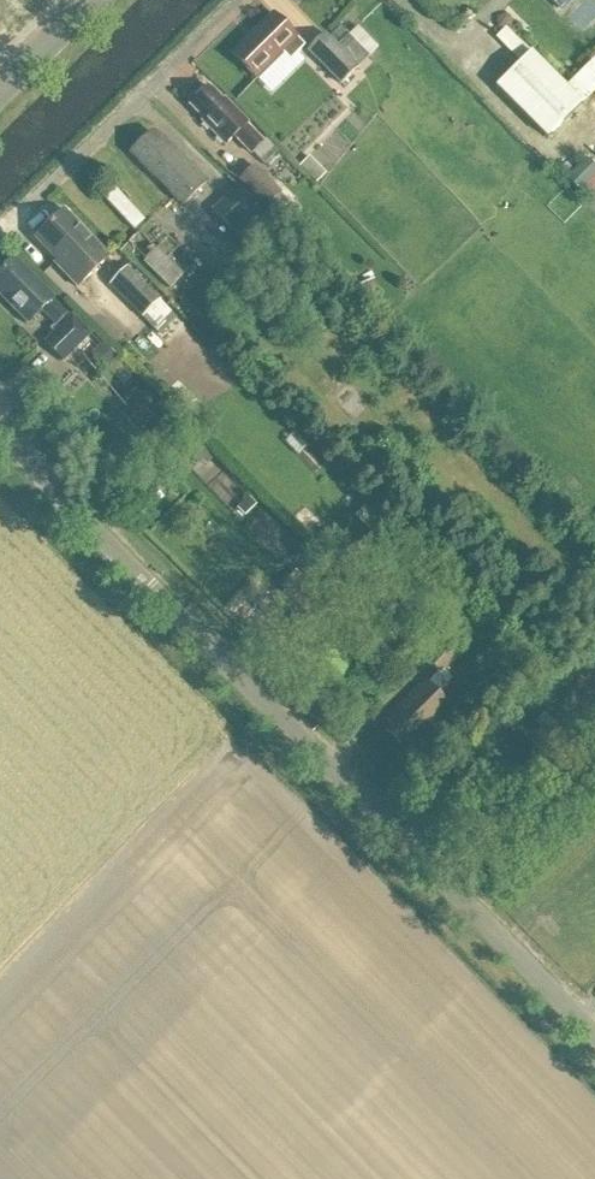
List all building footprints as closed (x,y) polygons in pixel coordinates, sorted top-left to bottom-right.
[(559,11),(571,0),(549,0),(559,11)] [(305,48),(298,41),(272,15),(231,55),(257,82),(283,56),(290,62),(305,48)] [(327,44),(358,74),(378,54),(357,33),(349,41),(340,31),(327,44)] [(358,74),(327,44),(324,40),(306,58),(340,92),(358,74)] [(495,87),(547,140),(582,105),(530,53),(495,87)] [(251,156),(263,144),(246,127),(248,125),(224,101),(223,103),(209,89),(190,108),(204,122),(202,124),(225,147),(234,138),(251,156)] [(183,207),(207,183),(172,149),(169,152),(151,134),(130,155),(183,207)] [(267,145),(252,158),(260,166),(274,153),(267,145)] [(325,176),(309,159),(299,168),(316,185),(325,176)] [(572,183),(594,196),(594,194),(594,166),(584,160),(572,183)] [(267,211),(282,196),(256,169),(240,184),(267,211)] [(244,248),(270,223),(238,189),(212,214),(244,248)] [(54,265),(77,289),(108,259),(64,212),(35,240),(57,263),(54,265)] [(170,291),(183,277),(157,251),(146,262),(143,265),(170,291)] [(0,274),(0,298),(27,326),(41,312),(55,326),(67,315),(52,301),(54,300),(14,260),(0,274)] [(161,302),(128,269),(109,288),(142,321),(143,320),(149,326),(157,319),(150,312),(161,302)] [(376,277),(359,284),(370,307),(386,300),(376,277)] [(72,318),(46,345),(64,363),(90,336),(72,318)] [(245,517),(255,507),(249,500),(238,511),(245,517)] [(305,589),(296,579),(284,590),(293,600),(305,589)] [(407,742),(413,749),(452,710),(435,692),(446,681),(442,677),(467,653),(452,638),(427,662),(439,674),(428,685),(425,682),(386,721),(392,727),(387,732),(402,747),(407,742)]
